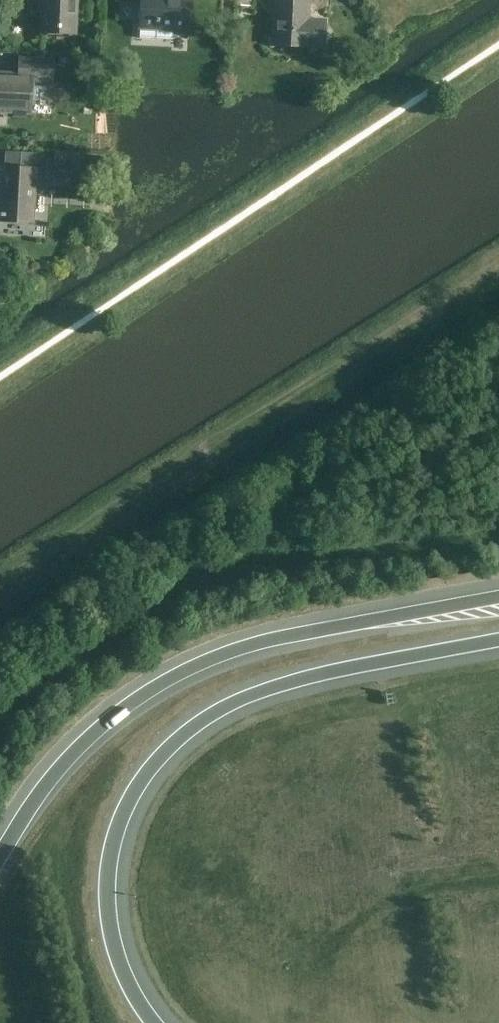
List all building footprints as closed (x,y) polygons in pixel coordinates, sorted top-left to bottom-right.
[(76,0),(38,0),(37,12),(41,12),(40,32),(75,34),(76,0)] [(190,0),(115,0),(115,1),(140,2),(138,38),(140,38),(141,27),(187,30),(186,40),(188,40),(190,0)] [(306,47),(324,48),(326,18),(308,17),(309,0),(274,0),(272,45),(306,47)] [(53,59),(19,57),(18,72),(0,71),(0,112),(30,113),(32,80),(52,81),(53,59)] [(50,151),(50,164),(72,164),(72,151),(50,151)] [(32,221),(34,185),(41,185),(42,169),(2,167),(0,200),(0,199),(0,219),(32,221)]
